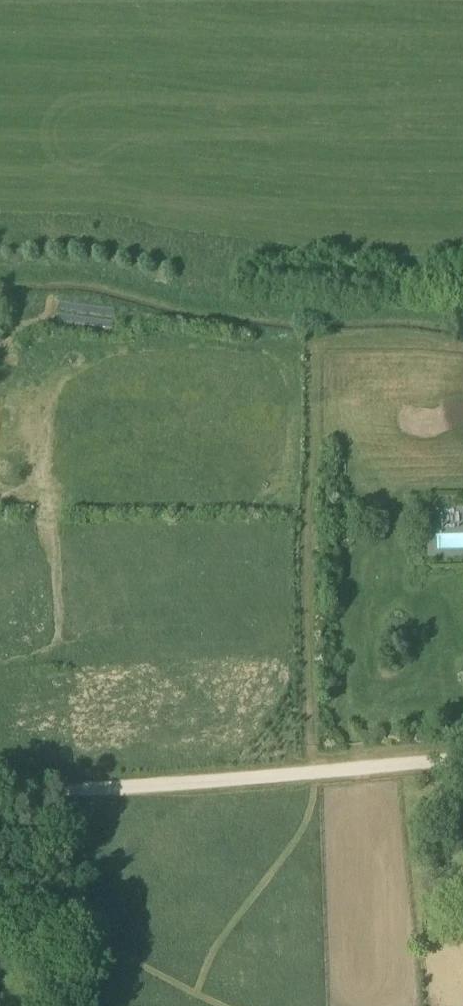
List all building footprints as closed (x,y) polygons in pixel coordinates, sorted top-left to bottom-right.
[(462,554),(462,533),(446,533),(446,555),(462,554)]
